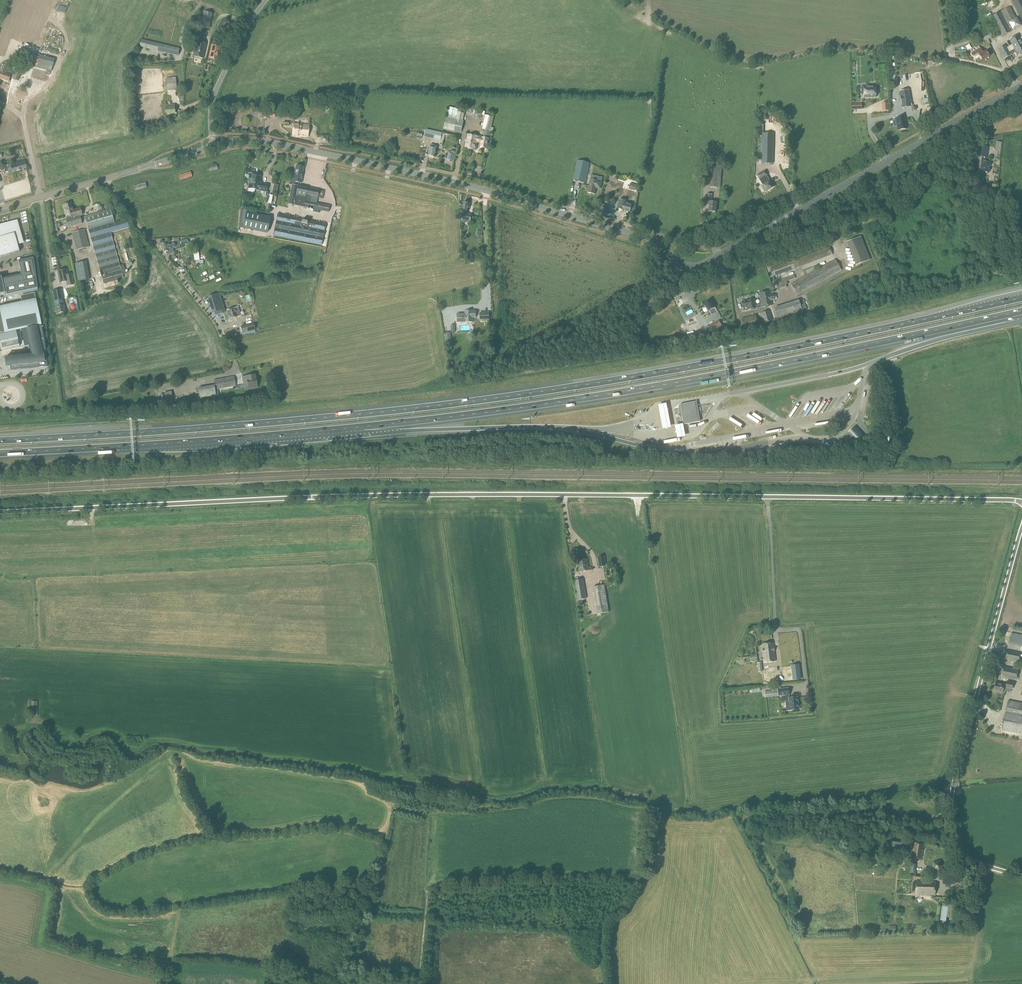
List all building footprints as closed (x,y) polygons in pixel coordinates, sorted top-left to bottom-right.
[(1021,21),(1021,0),(1011,0),(1021,21)] [(1013,31),(1021,26),(1017,18),(1016,19),(1010,7),(1001,12),(990,17),(1001,37),(1011,32),(1011,31),(1013,31)] [(209,29),(212,14),(204,12),(201,27),(209,29)] [(32,33),(40,36),(44,22),(36,20),(32,33)] [(226,21),(222,28),(235,35),(238,28),(226,21)] [(993,37),(990,32),(982,36),(982,33),(973,36),(974,38),(978,37),(979,38),(981,37),(983,42),(993,37)] [(1018,56),(1021,54),(1021,42),(1019,35),(1010,40),(1015,49),(1013,50),(1014,53),(1015,53),(1017,56),(1018,56)] [(203,58),(206,44),(197,42),(193,56),(203,58)] [(138,43),(137,50),(177,56),(178,48),(151,43),(150,45),(138,43)] [(218,60),(221,47),(212,45),(209,58),(218,60)] [(1004,59),(1011,56),(1006,45),(998,49),(1004,59)] [(987,51),(983,53),(980,48),(972,53),(975,59),(980,56),(982,61),(990,57),(987,51)] [(15,60),(47,68),(49,60),(18,51),(15,60)] [(11,72),(7,71),(10,64),(5,62),(4,65),(2,64),(0,69),(0,79),(9,82),(11,76),(11,74),(12,73),(11,72)] [(916,75),(891,74),(891,78),(902,79),(902,78),(938,79),(938,67),(918,67),(918,70),(917,70),(916,75)] [(12,73),(11,74),(14,76),(13,80),(18,81),(21,72),(17,70),(16,71),(12,70),(11,72),(12,73)] [(177,90),(176,79),(166,80),(166,91),(177,90)] [(861,86),(862,95),(864,95),(864,98),(870,98),(870,85),(866,85),(866,86),(861,86)] [(870,85),(870,98),(876,97),(876,93),(878,93),(878,90),(876,90),(876,86),(874,86),(874,85),(870,85)] [(911,107),(909,90),(900,92),(902,108),(911,107)] [(896,99),(888,99),(888,115),(897,114),(896,99)] [(175,114),(174,105),(166,106),(166,114),(175,114)] [(269,117),(275,117),(275,113),(269,113),(269,111),(264,111),(264,119),(269,119),(269,117)] [(464,121),(463,121),(465,113),(458,112),(456,119),(446,117),(443,129),(461,133),(464,121)] [(494,117),(485,115),(482,129),(491,131),(494,117)] [(896,122),(892,122),(893,129),(897,129),(897,133),(906,132),(905,127),(904,127),(904,125),(905,125),(904,120),(896,121),(896,122)] [(308,137),(309,125),(293,124),(293,136),(308,137)] [(442,133),(426,129),(424,138),(441,141),(444,142),(445,136),(442,135),(442,133)] [(762,138),(762,154),(755,154),(755,160),(762,160),(761,164),(773,164),(774,133),(762,133),(762,135),(757,134),(757,138),(762,138)] [(479,137),(468,134),(465,148),(476,151),(478,141),(482,142),(481,147),(487,149),(489,139),(483,137),(482,138),(478,137),(479,137)] [(430,148),(428,156),(435,157),(437,149),(434,149),(434,145),(431,144),(430,148)] [(980,146),(978,157),(987,158),(988,147),(980,146)] [(577,160),(573,180),(585,183),(590,163),(577,160)] [(10,164),(12,171),(12,170),(26,166),(25,161),(17,163),(17,162),(10,164)] [(982,161),(980,172),(988,173),(990,162),(982,161)] [(10,164),(0,167),(0,169),(1,174),(12,171),(10,164)] [(218,170),(216,164),(208,167),(210,172),(218,170)] [(289,184),(292,185),(298,186),(299,183),(301,183),(303,175),(302,175),(304,167),(296,166),(295,174),(294,173),(292,181),(290,181),(289,184)] [(720,188),(722,167),(709,166),(707,187),(720,188)] [(762,188),(763,188),(765,192),(773,187),(770,181),(770,182),(767,176),(767,175),(765,171),(757,175),(759,180),(761,179),(762,182),(761,183),(762,185),(761,186),(762,188)] [(180,180),(192,177),(191,172),(179,175),(180,180)] [(254,189),(261,191),(266,192),(268,185),(259,183),(261,177),(252,175),(251,179),(250,179),(249,187),(254,188),(254,189)] [(600,189),(602,182),(591,179),(588,193),(595,194),(596,188),(600,189)] [(135,191),(147,187),(146,182),(133,186),(135,191)] [(323,199),(324,191),(319,190),(298,186),(292,185),(290,198),(287,197),(286,202),(289,202),(288,204),(328,212),(329,206),(311,202),(312,197),(318,198),(323,199)] [(716,212),(716,202),(712,202),(713,194),(706,194),(706,203),(709,203),(709,211),(716,212)] [(625,206),(626,202),(620,200),(617,209),(630,212),(631,206),(626,205),(626,206),(625,206)] [(80,216),(82,216),(80,208),(73,210),(71,203),(64,205),(66,216),(70,215),(71,218),(65,219),(68,228),(82,224),(80,216)] [(465,221),(471,222),(472,215),(464,213),(465,211),(468,211),(470,204),(463,203),(463,205),(460,205),(459,210),(461,210),(460,213),(462,214),(461,220),(460,222),(465,223),(465,221)] [(606,206),(602,204),(599,213),(606,215),(608,209),(606,209),(606,206)] [(114,223),(110,209),(85,217),(89,230),(100,268),(104,283),(123,277),(119,262),(110,233),(129,227),(127,219),(114,223)] [(269,234),(273,217),(248,212),(244,229),(269,234)] [(322,245),(326,224),(278,214),(273,235),(322,245)] [(20,252),(17,243),(22,242),(16,222),(1,227),(2,229),(0,230),(0,257),(20,252)] [(85,230),(72,233),(76,251),(89,247),(85,230)] [(119,252),(124,250),(121,236),(115,237),(119,252)] [(861,237),(848,242),(857,265),(870,260),(861,237)] [(166,244),(162,245),(164,252),(166,252),(167,255),(170,254),(169,252),(174,251),(173,248),(176,247),(181,246),(181,245),(187,244),(188,243),(187,239),(180,240),(180,239),(174,240),(174,243),(167,245),(166,244)] [(833,255),(830,247),(770,269),(773,277),(833,255)] [(132,268),(138,266),(134,252),(128,253),(132,268)] [(5,295),(7,295),(7,297),(38,290),(33,258),(18,261),(21,275),(3,279),(2,279),(1,276),(0,276),(0,297),(5,295)] [(835,260),(791,284),(797,295),(842,271),(835,260)] [(86,262),(75,264),(78,282),(89,280),(86,262)] [(72,274),(68,275),(66,269),(57,271),(60,284),(66,283),(67,287),(74,286),(72,274)] [(795,278),(794,275),(775,282),(778,291),(787,288),(786,285),(788,285),(787,281),(795,278)] [(52,291),(54,301),(63,300),(61,289),(52,291)] [(770,292),(760,294),(761,298),(759,299),(760,301),(761,301),(762,307),(772,305),(771,301),(774,300),(773,295),(770,295),(770,292)] [(5,333),(5,332),(41,325),(34,294),(25,296),(26,302),(0,308),(0,334),(5,333)] [(219,294),(209,297),(214,313),(224,310),(219,294)] [(754,300),(747,301),(742,302),(743,308),(748,307),(749,310),(756,309),(754,300)] [(802,311),(807,310),(804,300),(799,302),(799,300),(774,308),(777,319),(802,311)] [(710,313),(711,315),(717,312),(711,301),(704,304),(708,311),(710,310),(711,313),(710,313)] [(64,303),(55,305),(57,313),(65,311),(64,303)] [(238,307),(235,308),(227,311),(229,319),(241,316),(238,307)] [(473,318),(476,318),(475,311),(464,311),(465,314),(457,314),(457,323),(473,322),(473,318)] [(763,324),(773,321),(770,311),(760,314),(763,324)] [(489,312),(480,312),(480,321),(490,320),(489,312)] [(744,329),(759,325),(756,315),(741,319),(744,329)] [(701,331),(698,322),(684,326),(686,335),(701,331)] [(242,333),(255,330),(253,323),(240,326),(242,333)] [(21,331),(25,346),(29,345),(31,354),(9,357),(9,358),(4,359),(5,367),(10,366),(10,371),(47,367),(45,342),(41,326),(21,331)] [(0,334),(0,340),(2,350),(14,348),(11,332),(0,334)] [(256,379),(255,375),(243,377),(244,385),(247,384),(248,387),(257,385),(256,379)] [(198,388),(200,398),(216,396),(216,395),(219,395),(218,390),(236,386),(234,376),(214,380),(216,390),(215,390),(214,385),(198,388)] [(173,403),(171,392),(164,393),(166,404),(173,403)] [(827,412),(837,398),(834,396),(825,410),(827,412)] [(813,413),(816,415),(825,400),(822,398),(819,403),(817,401),(807,415),(810,417),(813,413)] [(666,403),(658,405),(660,417),(662,424),(663,429),(671,427),(670,423),(668,415),(666,403)] [(683,425),(683,427),(700,424),(696,403),(679,406),(683,424),(683,425)] [(804,404),(804,405),(801,403),(791,418),(794,420),(796,416),(800,418),(807,406),(804,404)] [(725,418),(724,420),(737,426),(738,423),(725,418)] [(683,427),(683,424),(674,425),(677,437),(685,436),(683,427)] [(853,426),(848,431),(853,436),(857,441),(862,436),(858,431),(853,426)] [(606,566),(604,556),(598,557),(599,567),(606,566)] [(589,570),(587,559),(578,561),(580,572),(589,570)] [(578,600),(586,599),(583,579),(575,581),(578,600)] [(598,614),(609,612),(604,585),(593,587),(598,614)] [(1013,625),(1021,627),(1021,603),(1017,602),(1013,625)] [(777,634),(778,643),(784,642),(784,641),(788,640),(787,633),(777,634)] [(1009,644),(1021,647),(1021,635),(1012,633),(1009,644)] [(773,643),(762,645),(764,663),(775,661),(773,643)] [(1020,658),(1021,653),(1007,650),(1005,660),(1019,663),(1019,662),(1021,663),(1021,661),(1021,658),(1020,658)] [(1004,666),(1001,678),(1016,681),(1019,667),(1013,665),(1013,668),(1004,666)] [(763,682),(774,681),(774,669),(763,669),(763,682)] [(798,669),(789,670),(791,681),(799,680),(798,669)] [(995,683),(994,691),(1003,692),(1003,689),(1005,689),(1006,687),(1012,688),(1013,683),(1007,682),(1006,685),(995,683)] [(790,698),(789,695),(785,695),(786,703),(789,703),(790,710),(799,709),(798,697),(790,698)] [(1002,727),(1021,732),(1021,703),(1008,700),(1002,727)] [(922,859),(924,844),(913,842),(913,845),(905,843),(905,844),(890,841),(888,850),(904,852),(904,848),(912,849),(910,857),(922,859)] [(933,863),(933,870),(940,872),(944,866),(940,860),(933,863)] [(935,895),(936,882),(916,881),(916,894),(935,895)] [(947,921),(948,904),(940,904),(940,921),(947,921)]
